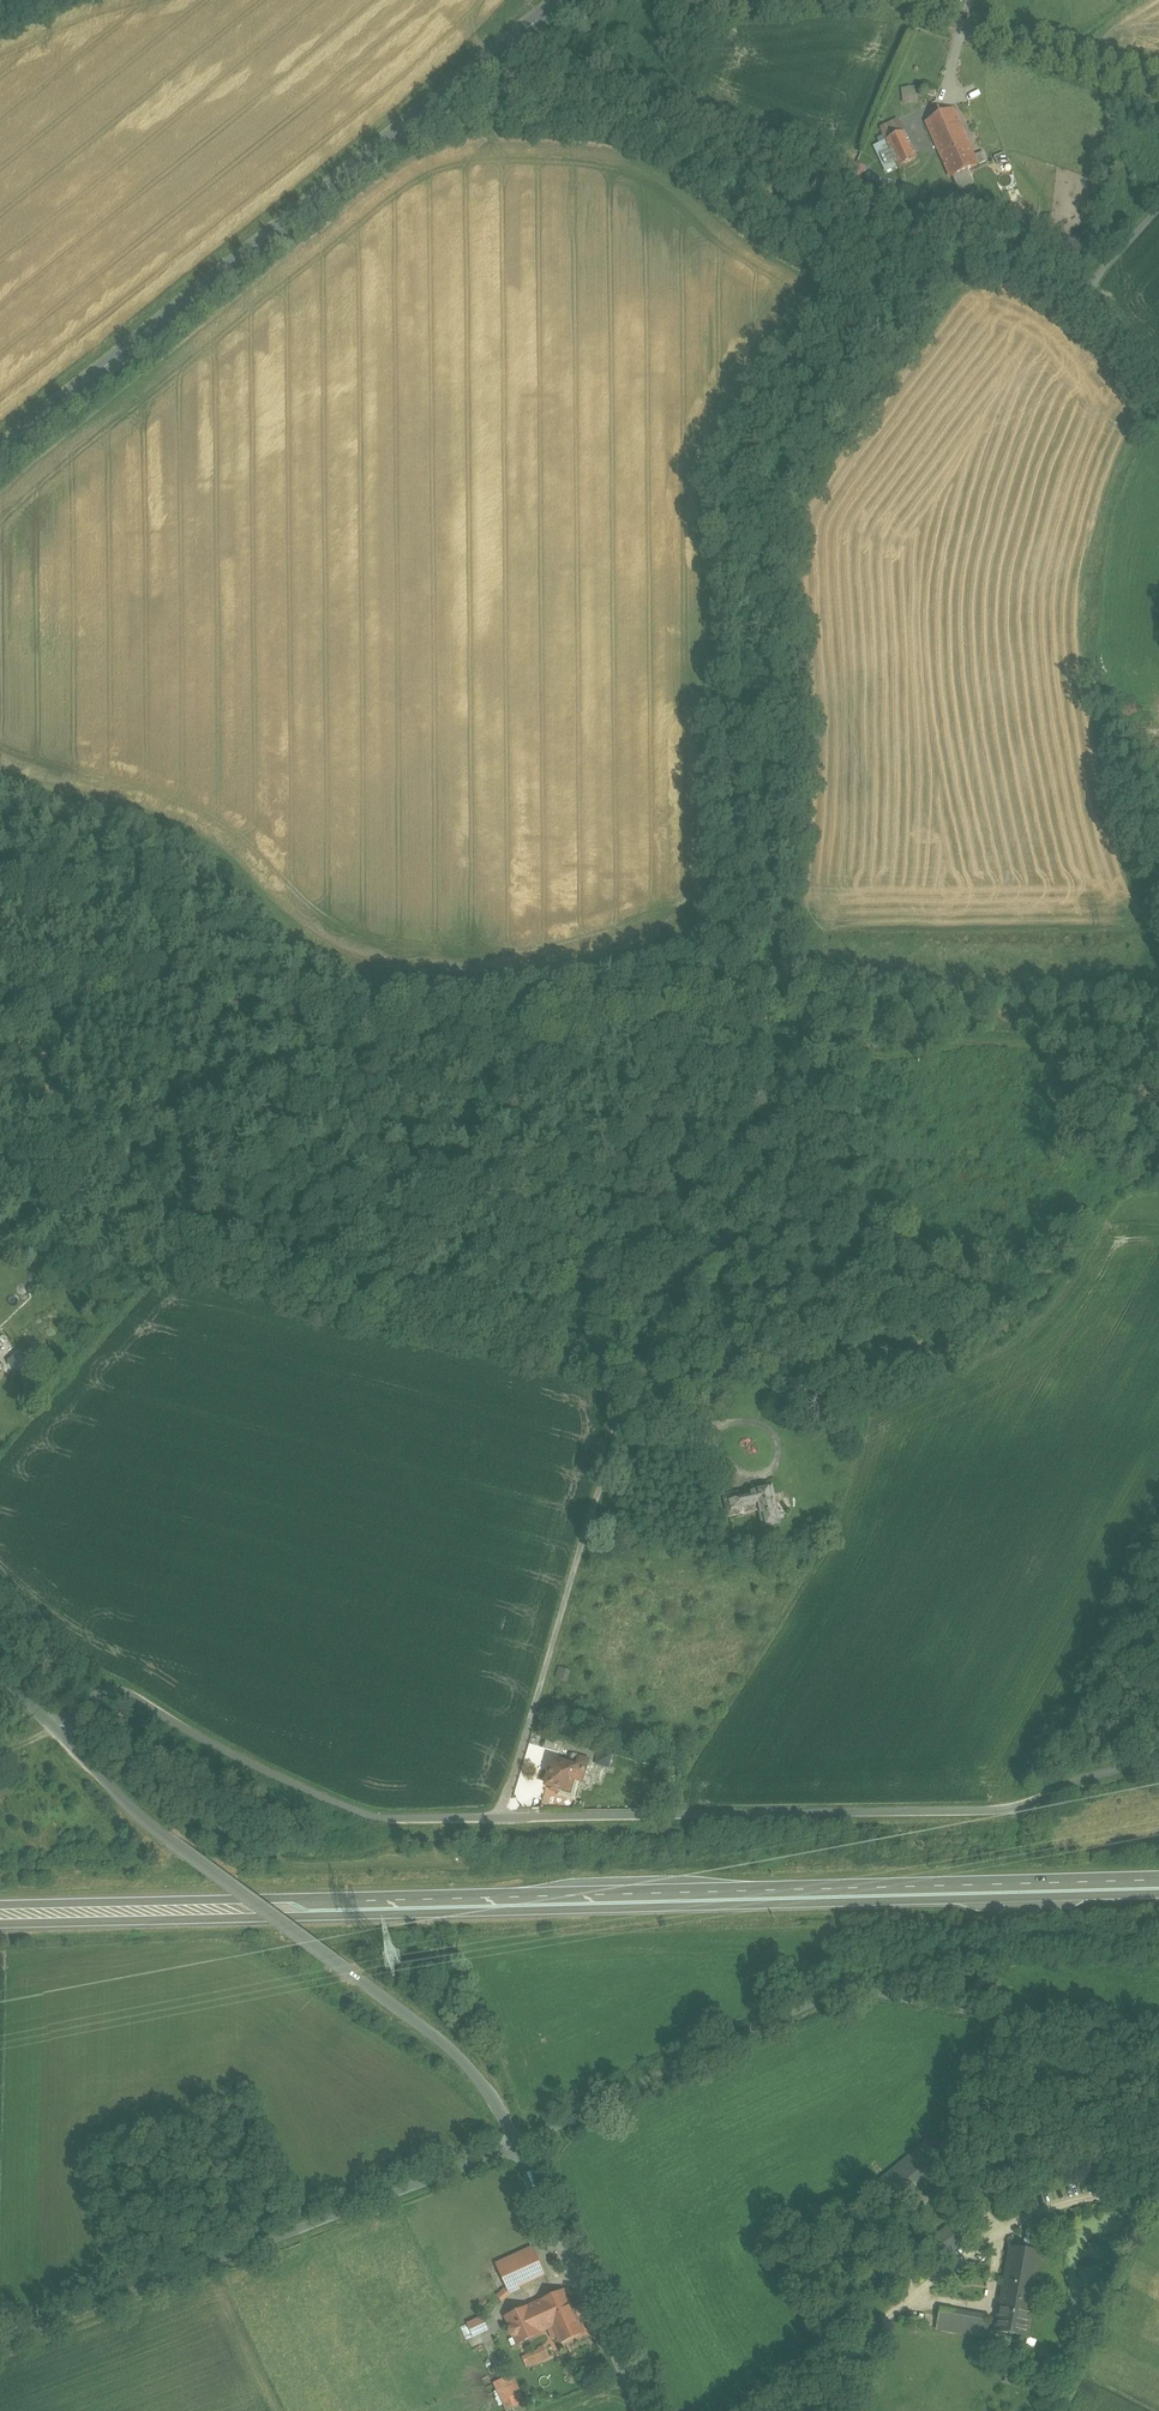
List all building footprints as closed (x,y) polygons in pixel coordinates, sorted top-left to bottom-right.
[(914,77),(899,80),(901,89),(916,86),(914,77)] [(954,108),(927,121),(943,158),(944,158),(952,177),(987,161),(983,151),(974,156),(970,146),(971,146),(954,108)] [(900,126),(887,132),(890,139),(903,133),(900,126)] [(890,139),(886,140),(898,168),(915,160),(903,133),(890,139)] [(1005,154),(996,157),(998,164),(1007,162),(1005,154)] [(851,161),(849,170),(859,173),(861,164),(851,161)] [(1012,203),(1006,209),(1017,221),(1023,215),(1012,203)] [(10,1340),(1,1334),(0,1336),(0,1346),(5,1349),(10,1340)] [(19,1351),(9,1362),(19,1373),(30,1363),(19,1351)] [(771,1480),(724,1490),(729,1512),(758,1506),(762,1523),(780,1519),(771,1480)] [(563,1681),(567,1669),(559,1667),(555,1678),(563,1681)] [(585,1758),(549,1752),(542,1787),(578,1794),(585,1758)] [(924,2148),(880,2181),(900,2206),(944,2171),(924,2148)] [(955,2230),(933,2244),(930,2239),(922,2244),(936,2264),(966,2245),(955,2230)] [(1042,2252),(1011,2247),(996,2332),(1027,2337),(1033,2302),(1043,2303),(1046,2287),(1036,2285),(1042,2252)] [(533,2248),(498,2264),(511,2293),(521,2289),(519,2286),(545,2275),(533,2248)] [(506,2289),(499,2295),(503,2300),(509,2296),(507,2294),(509,2292),(506,2289)] [(584,2332),(565,2292),(565,2291),(543,2301),(555,2325),(562,2341),(584,2332)] [(555,2325),(543,2301),(529,2307),(540,2331),(555,2325)] [(529,2307),(507,2317),(512,2327),(511,2330),(513,2335),(516,2337),(519,2343),(541,2333),(540,2331),(529,2307)] [(990,2316),(940,2307),(936,2331),(986,2340),(987,2338),(990,2316)] [(483,2315),(467,2322),(474,2337),(489,2330),(483,2315)] [(540,2350),(531,2353),(534,2360),(541,2357),(543,2360),(550,2357),(545,2345),(540,2348),(540,2350)] [(511,2376),(496,2383),(504,2401),(519,2394),(511,2376)]
